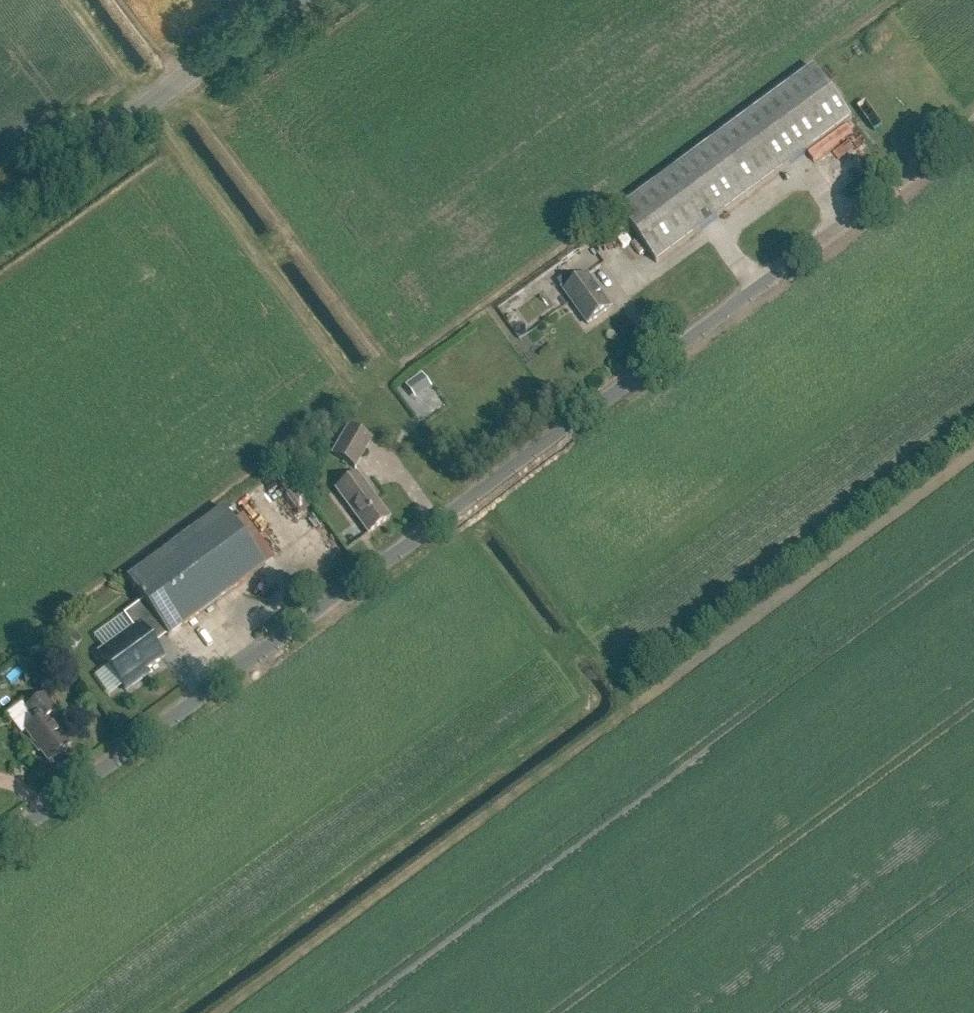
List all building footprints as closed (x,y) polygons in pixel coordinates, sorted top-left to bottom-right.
[(620,212),(657,263),(852,120),(815,69),(620,212)] [(570,274),(559,281),(586,323),(610,307),(589,274),(576,283),(570,274)] [(416,389),(426,381),(421,375),(411,382),(416,389)] [(356,468),(372,440),(348,426),(331,455),(356,468)] [(306,508),(278,468),(270,474),(298,514),(306,508)] [(367,535),(390,519),(357,474),(335,491),(367,535)] [(98,654),(125,692),(149,674),(147,671),(163,659),(148,639),(161,629),(167,637),(264,566),(222,510),(126,581),(141,602),(123,616),(132,629),(98,654)] [(70,631),(62,640),(70,647),(78,638),(70,631)] [(48,720),(56,714),(44,697),(24,711),(35,725),(24,733),(47,764),(69,748),(48,720)]
